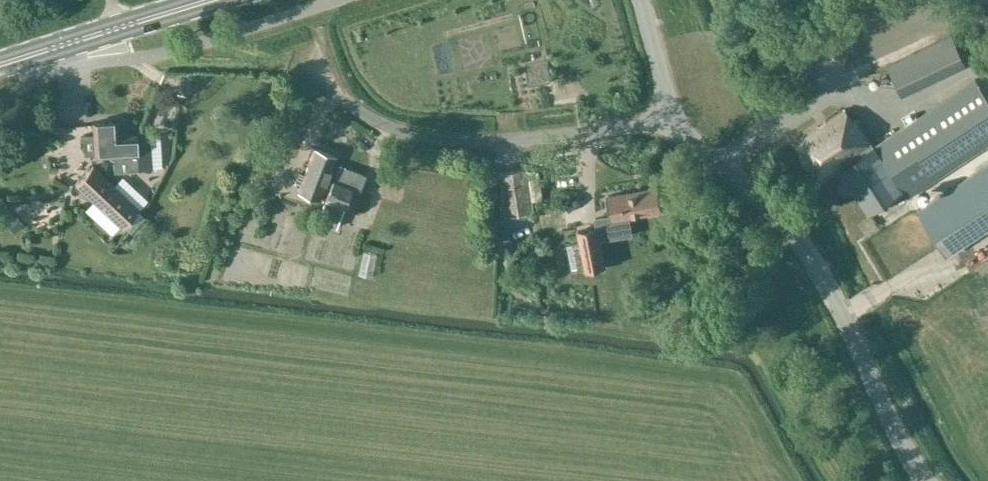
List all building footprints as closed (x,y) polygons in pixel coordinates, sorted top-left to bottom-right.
[(901,95),(967,64),(953,35),(887,65),(901,95)] [(987,143),(987,97),(976,79),(875,146),(857,118),(855,119),(849,111),(848,112),(845,108),(827,120),(826,119),(792,141),(821,184),(841,171),(869,213),(903,191),(907,196),(987,143)] [(96,134),(83,135),(84,155),(98,154),(98,156),(114,155),(114,166),(114,171),(137,170),(137,169),(153,168),(151,144),(136,145),(136,134),(120,135),(120,121),(96,123),(96,134)] [(320,199),(337,154),(316,146),(300,191),(320,199)] [(916,210),(938,243),(987,209),(987,163),(916,210)] [(135,212),(140,207),(94,164),(77,183),(123,225),(137,238),(149,225),(135,212)] [(354,209),(367,174),(339,164),(321,214),(318,220),(338,228),(346,206),(354,209)] [(529,167),(501,171),(508,215),(536,211),(534,198),(543,197),(539,168),(530,170),(529,167)] [(597,225),(600,238),(633,233),(631,216),(662,212),(659,188),(609,195),(612,213),(594,216),(596,225),(597,225)] [(367,196),(361,215),(370,217),(376,199),(367,196)] [(9,213),(4,217),(5,219),(11,226),(14,230),(20,225),(9,213)] [(600,238),(597,225),(578,228),(586,270),(605,266),(600,238)]
